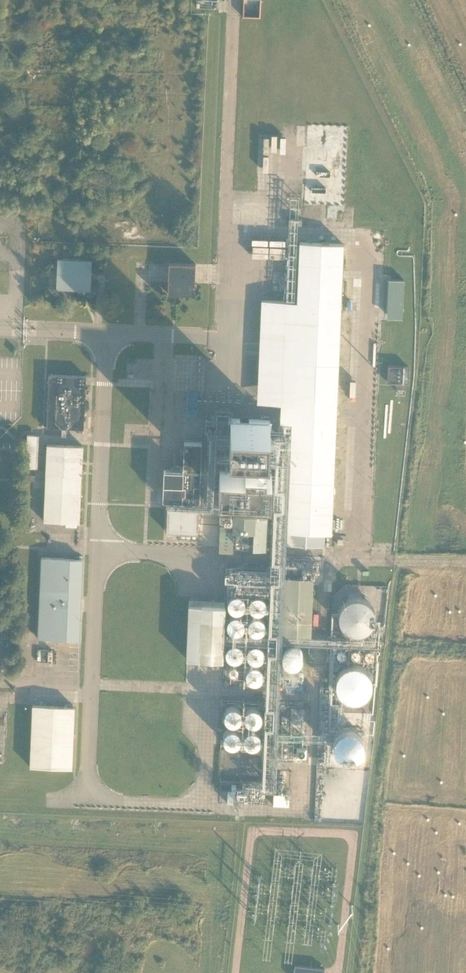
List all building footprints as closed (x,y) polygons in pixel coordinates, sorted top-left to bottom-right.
[(325,532),(332,532),(344,243),(301,242),(299,301),(262,300),(258,403),(282,404),(282,422),(292,422),(287,544),(324,545),(325,532)] [(57,288),(91,290),(92,260),(58,258),(57,288)] [(196,264),(169,262),(168,293),(195,294),(196,264)] [(405,279),(389,279),(387,317),(403,318),(405,279)] [(409,366),(388,365),(387,382),(408,383),(409,366)] [(47,426),(84,428),(86,376),(49,374),(47,426)] [(230,444),(269,446),(270,420),(231,418),(230,444)] [(39,435),(27,434),(26,467),(38,468),(39,435)] [(202,442),(185,441),(183,469),(164,468),(163,498),(200,500),(202,442)] [(44,521),(80,522),(83,446),(47,444),(44,521)] [(219,489),(271,492),(272,470),(266,470),(266,464),(246,463),(246,469),(220,468),(219,489)] [(167,532),(198,533),(199,509),(168,508),(167,532)] [(254,546),(267,546),(268,513),(220,511),(220,518),(230,519),(230,524),(220,524),(219,550),(233,551),(234,528),(254,529),(254,546)] [(84,559),(42,557),(38,638),(80,640),(84,559)] [(314,577),(285,576),(283,634),(311,635),(314,577)] [(345,596),(346,629),(375,628),(373,594),(345,596)] [(187,658),(222,660),(225,600),(190,598),(187,658)] [(303,663),(306,644),(292,642),(288,661),(303,663)] [(336,673),(351,702),(380,688),(365,659),(336,673)] [(30,766),(73,768),(75,706),(33,705),(30,766)] [(369,751),(365,725),(337,729),(341,756),(369,751)] [(235,803),(236,785),(231,785),(231,792),(227,791),(227,803),(235,803)] [(290,794),(273,793),(273,805),(289,805),(290,794)] [(325,968),(295,964),(294,972),(324,972),(325,968)]
